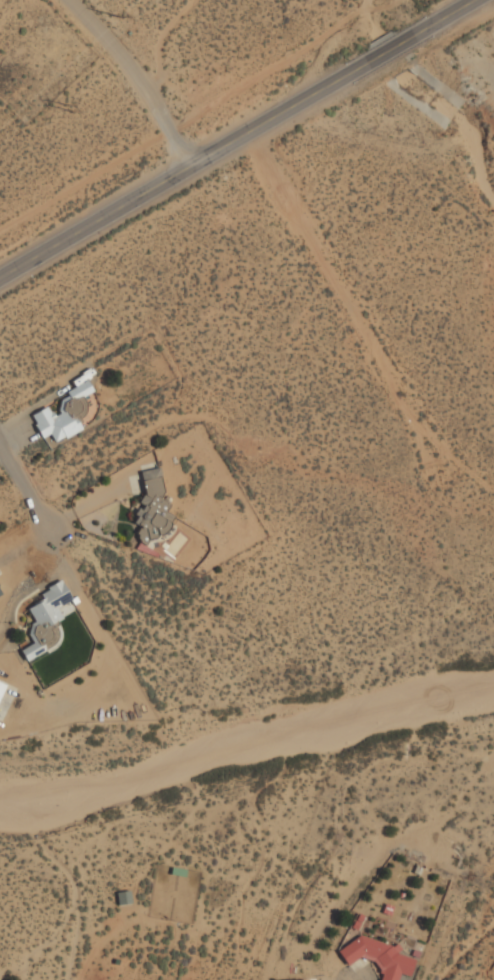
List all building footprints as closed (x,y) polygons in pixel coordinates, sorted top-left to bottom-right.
[(81,398),(91,392),(85,381),(66,392),(69,396),(77,391),(81,398)] [(81,430),(77,420),(70,422),(65,411),(51,417),(47,407),(31,414),(41,438),(50,434),(53,442),(81,430)] [(138,472),(145,508),(134,510),(137,525),(136,525),(140,546),(153,544),(151,535),(172,532),(166,500),(164,500),(158,468),(138,472)] [(45,652),(35,630),(61,618),(57,607),(71,601),(63,585),(21,604),(38,642),(20,650),(25,661),(45,652)] [(16,689),(0,682),(0,713),(5,715),(16,689)] [(118,906),(131,903),(128,891),(116,893),(118,906)] [(347,966),(359,958),(372,962),(381,975),(380,979),(397,979),(399,974),(409,976),(414,959),(396,954),(400,940),(393,945),(359,936),(337,951),(347,966)]
